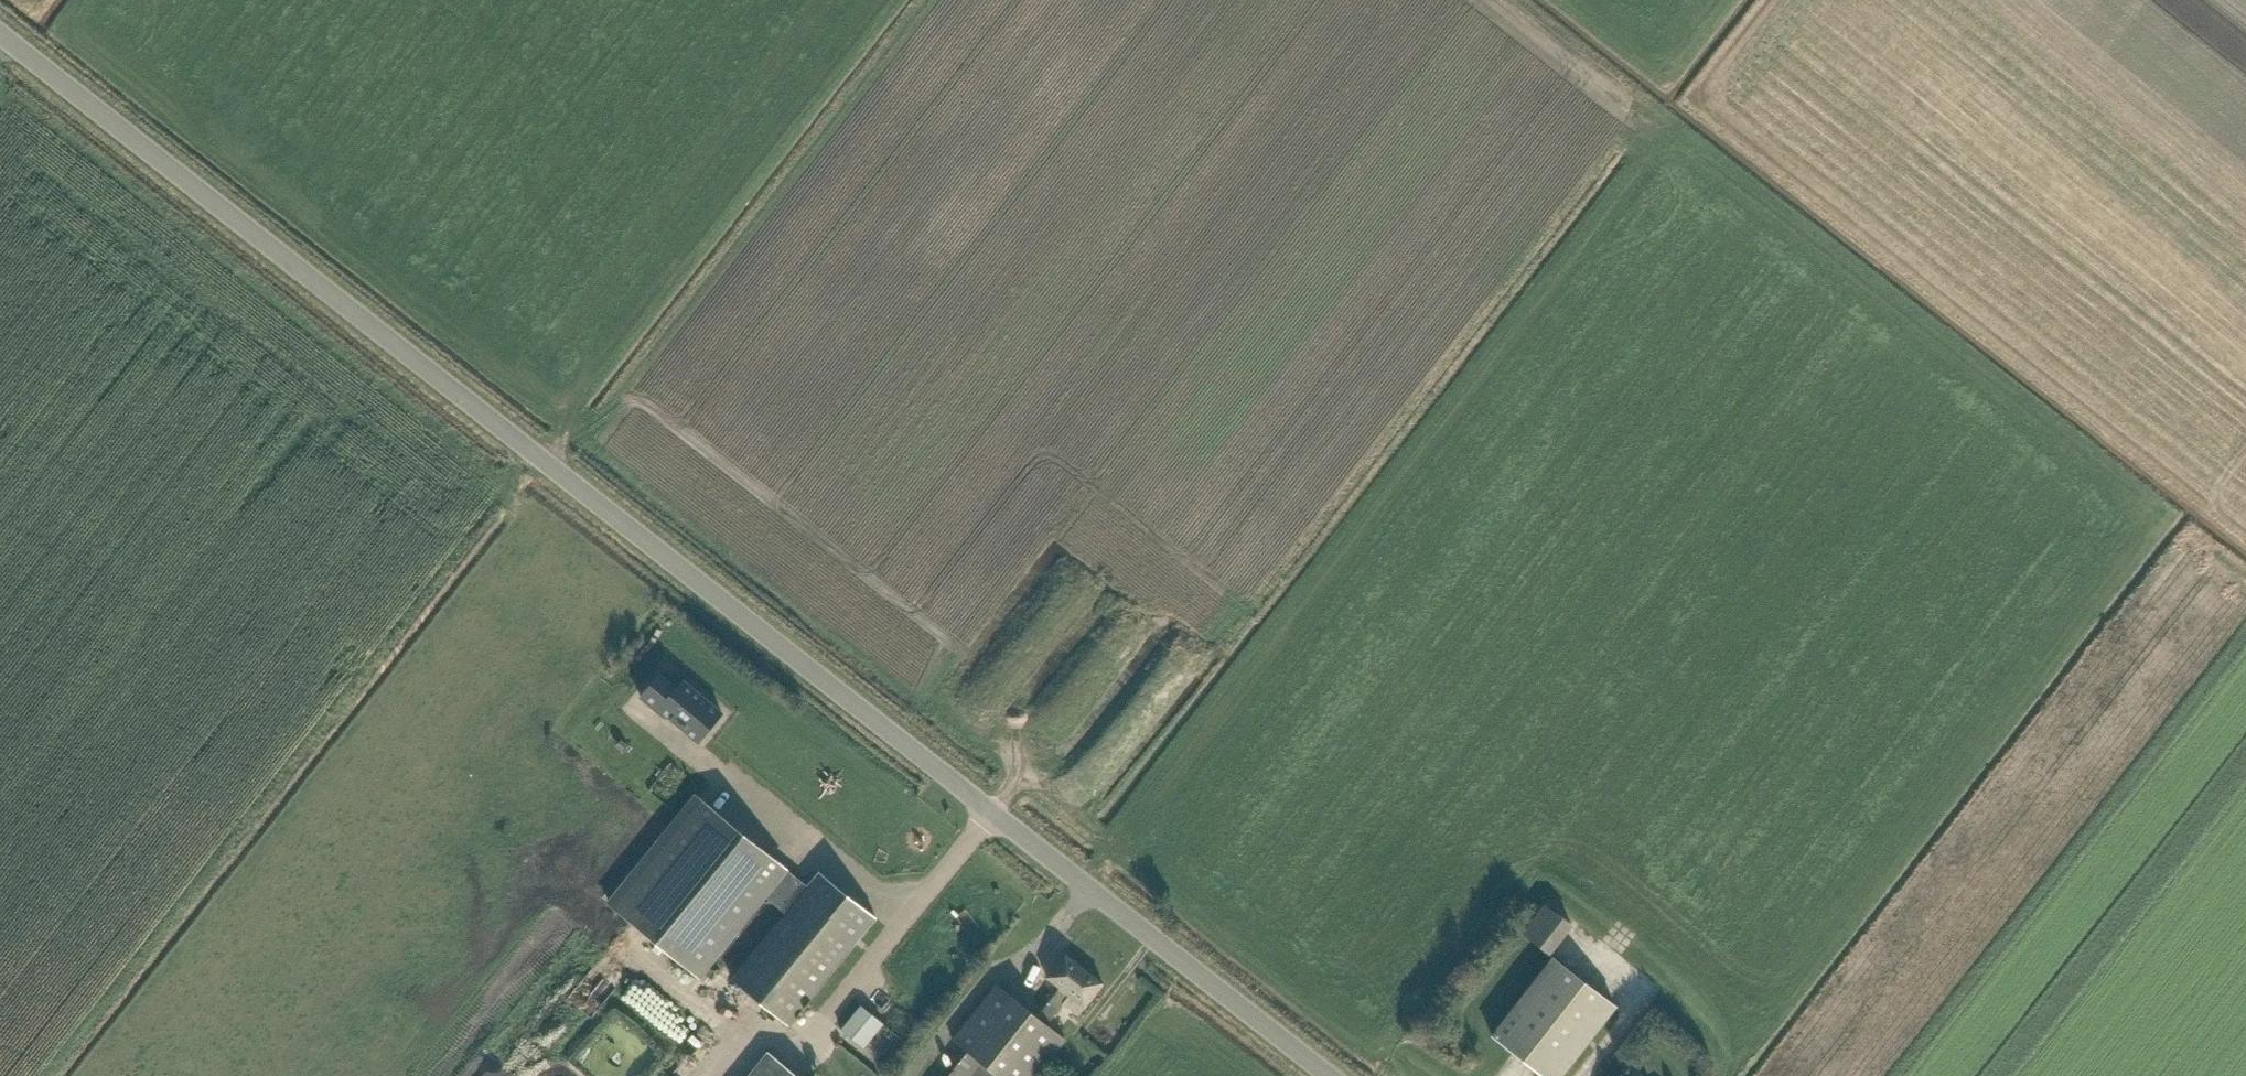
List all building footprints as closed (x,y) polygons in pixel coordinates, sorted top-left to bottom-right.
[(699,742),(723,713),(684,681),(678,688),(661,673),(642,697),(665,716),(666,715),(699,742)] [(765,891),(789,911),(810,885),(701,795),(613,902),(699,972),(765,891)] [(820,873),(810,885),(789,911),(735,976),(790,1022),(875,918),(820,873)] [(1544,901),(1522,928),(1550,950),(1572,922),(1544,901)] [(1039,1016),(1049,1024),(1064,1004),(1079,1016),(1104,983),(1065,954),(1048,978),(1061,987),(1039,1016)] [(1490,1033),(1546,1075),(1561,1075),(1617,1005),(1552,954),(1490,1033)] [(1049,1024),(1039,1016),(997,983),(953,1039),(969,1052),(949,1075),(1038,1075),(1067,1038),(1049,1024)] [(862,1006),(842,1029),(864,1048),(884,1024),(862,1006)] [(751,1075),(798,1075),(770,1053),(751,1075)]
